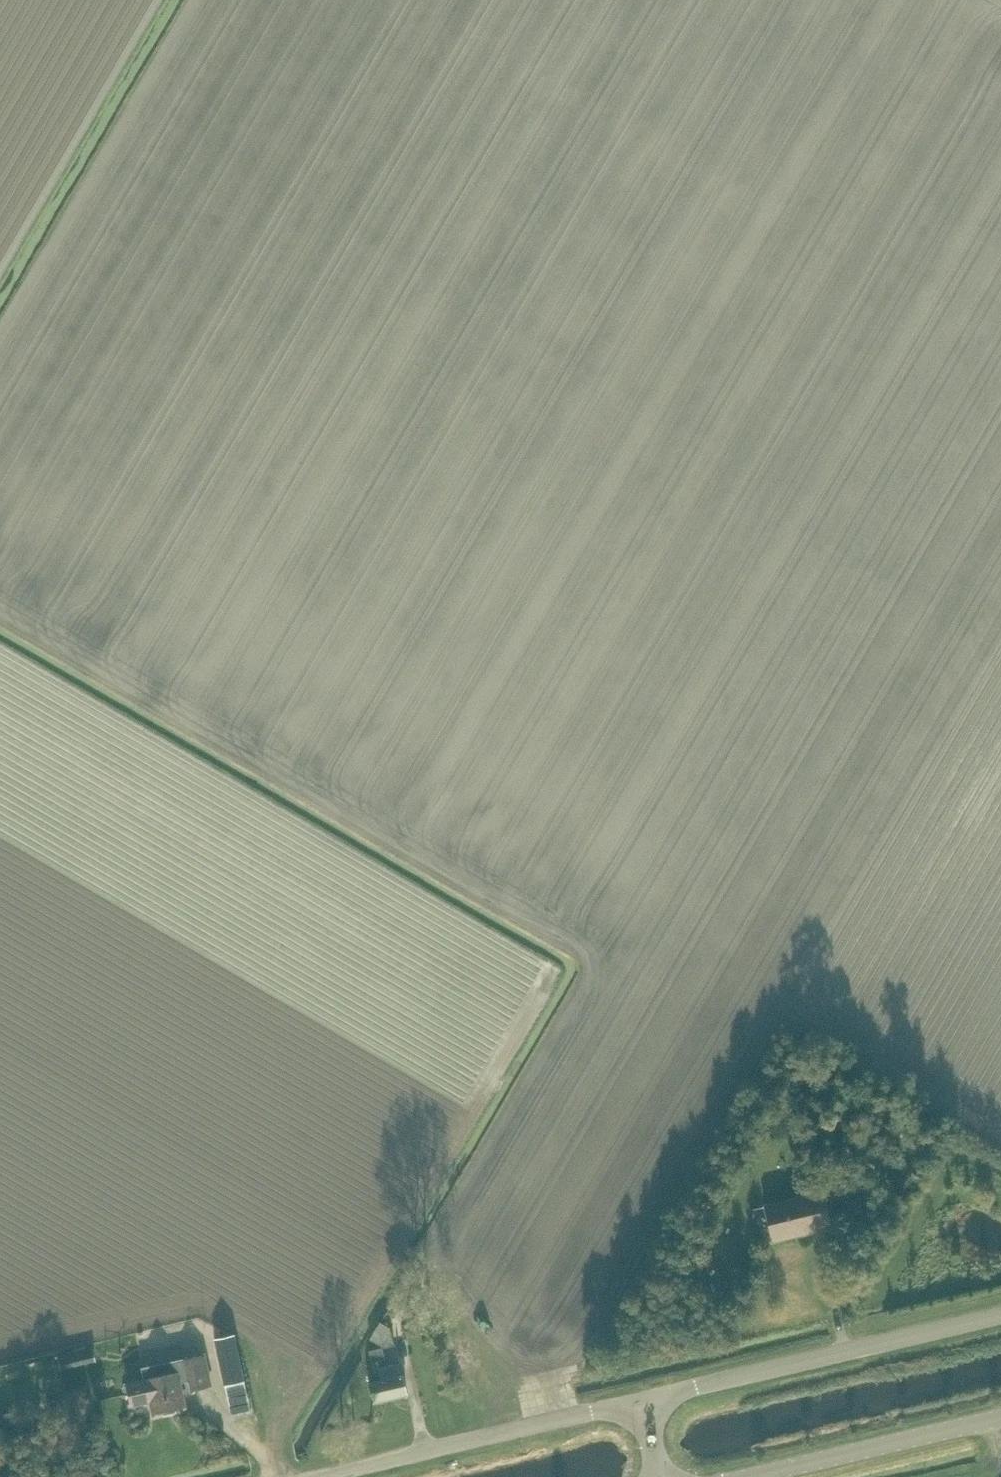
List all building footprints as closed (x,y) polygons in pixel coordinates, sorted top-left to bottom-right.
[(774,1241),(802,1234),(831,1227),(823,1190),(766,1204),(772,1233),(774,1241)] [(371,1338),(384,1347),(396,1344),(392,1328),(381,1321),(371,1338)] [(235,1335),(215,1339),(225,1385),(245,1381),(235,1335)] [(389,1347),(392,1361),(405,1359),(402,1345),(389,1347)] [(380,1367),(378,1361),(386,1359),(384,1347),(370,1350),(373,1363),(376,1378),(382,1376),(383,1378),(370,1382),(374,1402),(410,1393),(401,1362),(380,1367)] [(153,1415),(188,1407),(182,1382),(190,1380),(192,1386),(211,1382),(204,1355),(143,1369),(145,1378),(126,1382),(131,1403),(149,1399),(153,1415)]
